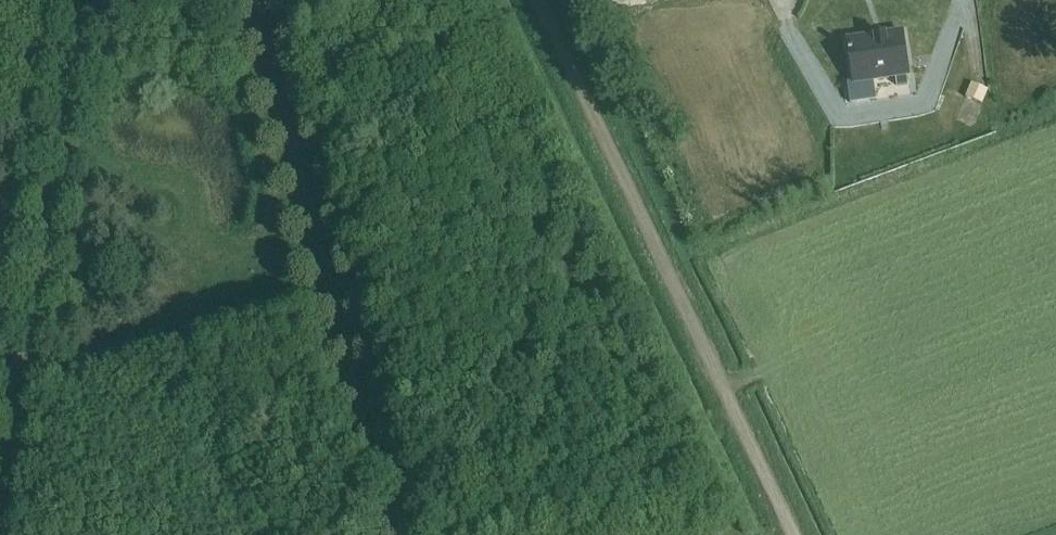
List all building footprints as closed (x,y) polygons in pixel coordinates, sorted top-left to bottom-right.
[(847,41),(853,84),(909,75),(903,32),(847,41)] [(974,79),(970,95),(989,100),(993,83),(974,79)]
